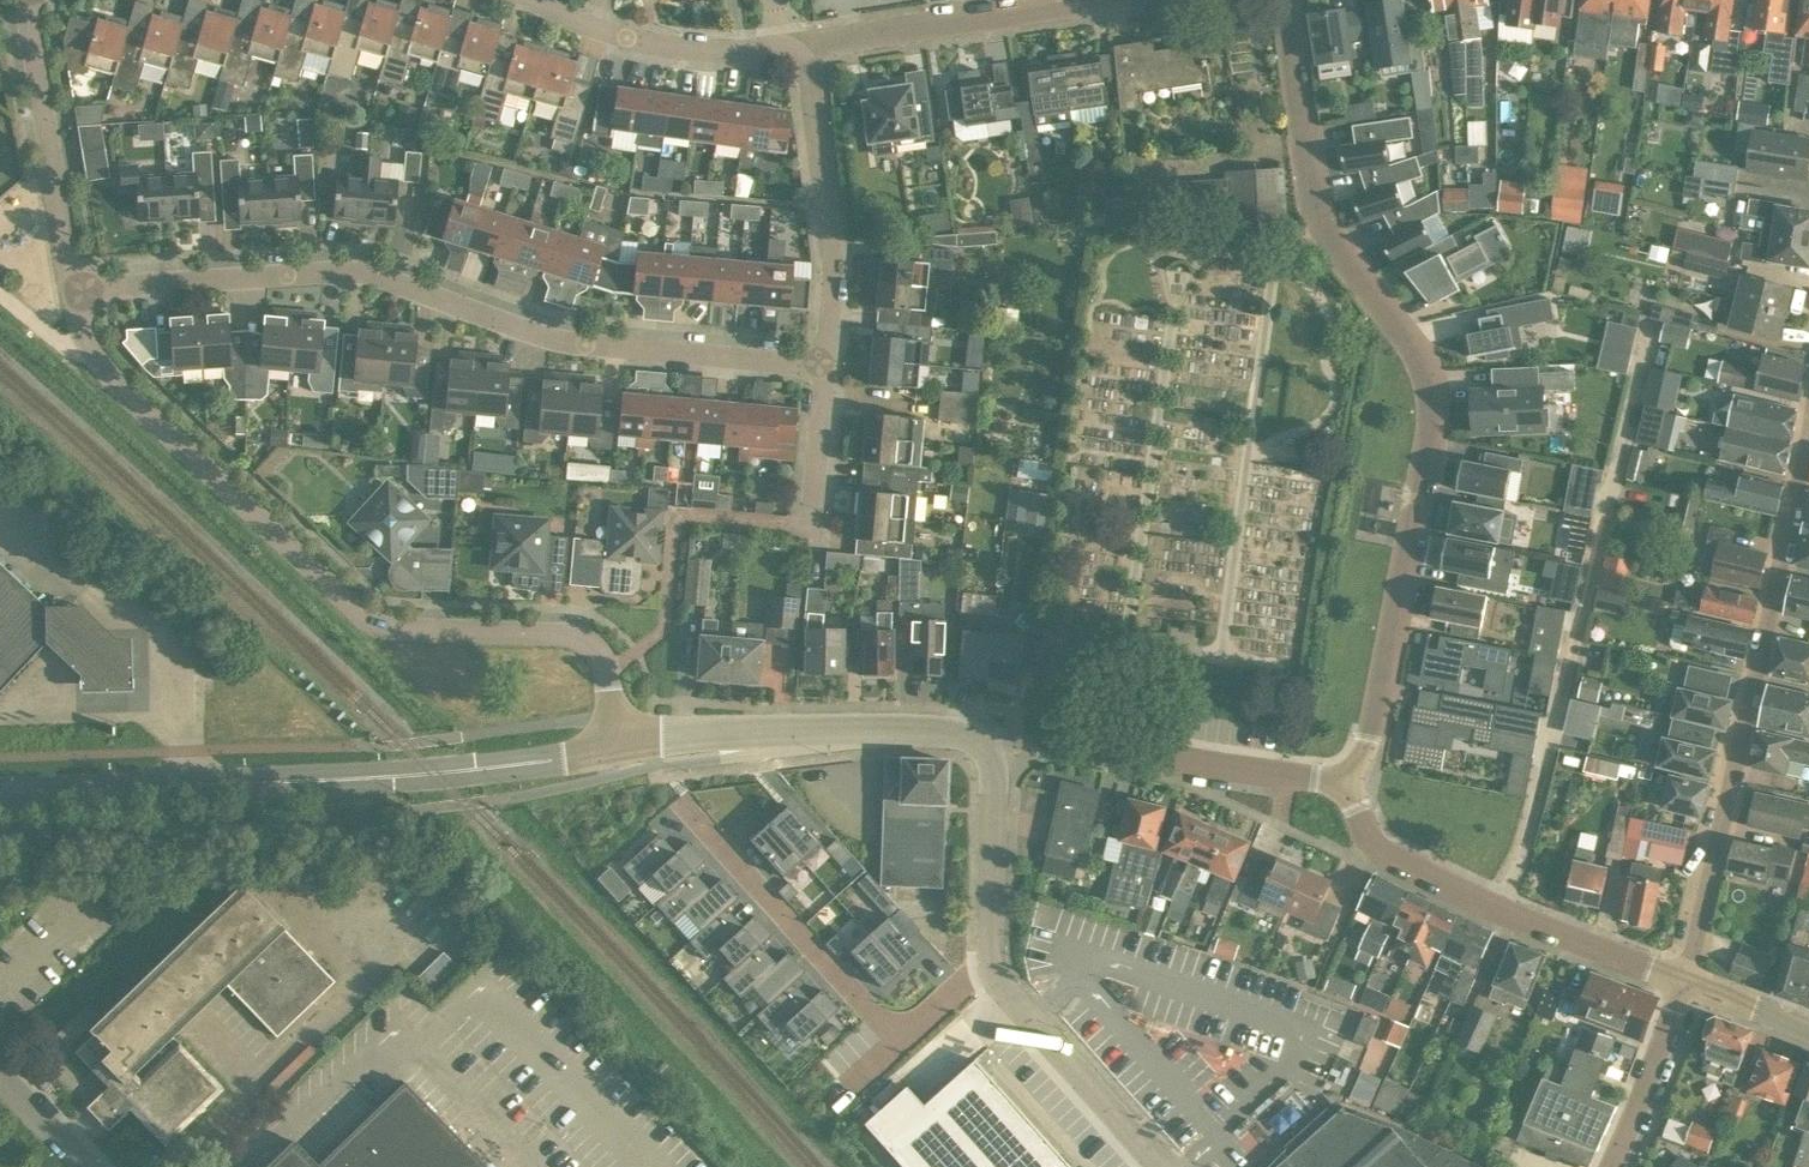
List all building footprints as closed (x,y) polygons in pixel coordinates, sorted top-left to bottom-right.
[(326,74),(327,74),(346,7),(323,0),(322,6),(314,3),(309,21),(291,16),(293,10),(292,10),(273,76),(297,83),(306,52),(331,60),(326,74)] [(379,79),(400,5),(383,0),(376,0),(375,4),(368,2),(363,19),(345,14),(347,7),(346,7),(327,74),(351,81),(356,64),(359,50),(384,57),(380,71),(378,79),(379,79)] [(1413,32),(1409,0),(1369,0),(1379,63),(1406,59),(1408,73),(1426,70),(1420,31),(1413,32)] [(1460,0),(1431,0),(1433,13),(1445,11),(1455,95),(1467,94),(1466,41),(1460,0)] [(1466,41),(1467,94),(1470,93),(1467,71),(1479,70),(1478,38),(1482,37),(1478,6),(1489,5),(1489,0),(1460,0),(1466,41)] [(1533,29),(1537,0),(1500,0),(1499,14),(1511,16),(1509,26),(1533,29)] [(1533,29),(1534,29),(1534,24),(1558,27),(1559,17),(1572,19),(1575,0),(1537,0),(1533,29)] [(1616,0),(1582,0),(1580,16),(1577,38),(1609,44),(1613,20),(1616,0)] [(1613,20),(1647,25),(1651,0),(1616,0),(1613,20)] [(1697,13),(1699,0),(1663,0),(1658,32),(1683,36),(1686,11),(1697,13)] [(1697,13),(1708,14),(1705,39),(1713,40),(1729,42),(1731,29),(1735,0),(1699,0),(1697,13)] [(1755,4),(1748,3),(1745,28),(1766,31),(1764,51),(1773,53),(1769,81),(1788,84),(1792,62),(1793,62),(1797,36),(1786,34),(1790,0),(1756,0),(1755,4)] [(1808,66),(1808,0),(1804,0),(1799,37),(1806,38),(1802,65),(1808,66)] [(273,76),(292,10),(269,4),(267,9),(260,7),(255,25),(237,20),(239,14),(238,14),(219,79),(243,86),(252,56),(276,63),(273,76)] [(427,93),(428,93),(452,10),(428,4),(427,9),(419,7),(414,25),(396,20),(401,5),(400,5),(379,79),(403,86),(411,56),(436,63),(427,93)] [(219,79),(238,14),(215,7),(213,13),(206,10),(201,28),(183,23),(185,17),(184,17),(165,83),(189,89),(197,59),(222,66),(219,79)] [(474,116),(474,117),(501,24),(477,18),(476,23),(468,21),(463,39),(446,34),(452,10),(428,93),(452,100),(460,70),(485,77),(474,116)] [(165,83),(184,17),(161,11),(159,16),(152,14),(147,32),(129,27),(130,22),(111,86),(135,93),(143,63),(168,70),(165,83)] [(1310,16),(1317,63),(1364,56),(1357,12),(1344,14),(1343,11),(1310,16)] [(110,86),(111,86),(130,22),(106,15),(105,21),(97,18),(96,24),(70,17),(63,41),(68,70),(86,76),(89,67),(114,75),(110,86)] [(507,93),(532,101),(547,48),(524,41),(523,46),(515,44),(510,62),(492,57),(501,24),(474,117),(498,123),(507,93)] [(1200,46),(1151,54),(1149,41),(1112,47),(1119,109),(1141,107),(1139,94),(1206,83),(1200,46)] [(1649,69),(1644,97),(1657,100),(1657,102),(1682,107),(1684,97),(1654,91),(1657,69),(1663,70),(1665,55),(1669,51),(1671,43),(1662,41),(1661,45),(1652,43),(1649,68),(1649,69)] [(547,48),(532,101),(558,108),(549,138),(573,145),(590,85),(571,79),(576,62),(569,59),(570,54),(547,48)] [(1721,49),(1718,73),(1737,76),(1740,52),(1721,49)] [(1075,52),(1061,54),(1070,125),(1071,125),(1069,111),(1104,106),(1097,56),(1076,59),(1075,52)] [(1016,101),(1019,117),(1028,174),(1040,172),(1036,144),(1039,144),(1037,131),(1070,125),(1061,54),(1046,56),(1047,63),(1026,66),(1030,99),(1016,101)] [(959,87),(944,89),(949,120),(953,120),(955,135),(962,141),(987,137),(985,123),(995,122),(993,110),(1013,107),(1009,85),(990,88),(988,76),(980,77),(979,70),(957,74),(959,87)] [(1807,114),(1808,103),(1808,78),(1802,77),(1797,112),(1807,114)] [(930,139),(925,100),(911,102),(908,86),(893,89),(892,83),(878,85),(879,91),(869,92),(870,102),(862,103),(868,143),(873,142),(874,155),(894,152),(893,145),(930,139)] [(598,85),(591,135),(611,138),(612,130),(637,133),(643,91),(598,85)] [(661,147),(663,137),(668,95),(643,91),(637,133),(636,144),(661,147)] [(663,137),(688,140),(694,99),(668,95),(663,137)] [(1431,97),(1415,99),(1417,115),(1433,112),(1431,97)] [(1657,100),(1644,97),(1642,108),(1655,111),(1657,102),(1657,100)] [(688,140),(714,144),(720,102),(694,99),(688,140)] [(1743,99),(1743,118),(1773,119),(1773,100),(1743,99)] [(1351,122),(1380,120),(1379,100),(1350,102),(1351,122)] [(714,144),(739,148),(745,106),(720,102),(714,144)] [(784,154),(786,143),(790,112),(745,106),(739,148),(740,148),(736,173),(748,175),(756,150),(766,151),(784,154)] [(315,116),(300,117),(302,138),(317,137),(315,116)] [(1356,144),(1342,146),(1346,173),(1360,171),(1390,166),(1390,165),(1387,142),(1414,138),(1411,117),(1353,126),(1356,144)] [(140,138),(165,137),(165,122),(140,122),(140,138)] [(1808,176),(1808,141),(1754,133),(1755,125),(1739,122),(1735,151),(1754,154),(1751,170),(1808,179),(1808,176)] [(101,125),(77,126),(82,152),(87,182),(110,177),(105,148),(101,125)] [(1488,141),(1460,142),(1461,161),(1489,160),(1488,141)] [(193,173),(166,175),(168,219),(199,217),(197,198),(214,197),(211,151),(192,153),(193,173)] [(402,181),(418,183),(421,153),(405,152),(402,181)] [(294,176),(267,178),(270,222),(300,220),(299,201),(315,200),(312,154),(293,156),(294,176)] [(333,219),(363,222),(369,157),(358,156),(356,177),(337,175),(333,219)] [(1367,192),(1354,196),(1362,222),(1385,215),(1405,208),(1397,185),(1423,176),(1417,156),(1390,165),(1390,166),(1360,171),(1366,189),(1367,192)] [(369,157),(363,222),(393,225),(397,181),(377,179),(379,158),(369,157)] [(270,222),(267,178),(240,180),(238,159),(219,160),(222,206),(239,205),(240,224),(270,222)] [(1696,160),(1694,174),(1737,182),(1739,165),(1696,160)] [(1636,163),(1626,161),(1624,175),(1634,177),(1636,163)] [(1591,182),(1593,165),(1569,162),(1566,179),(1591,182)] [(139,221),(168,219),(166,175),(137,177),(136,165),(117,166),(118,192),(137,191),(139,221)] [(499,182),(513,186),(517,172),(503,168),(499,182)] [(1134,218),(1227,211),(1227,221),(1285,218),(1282,169),(1224,172),(1225,177),(1168,182),(1169,190),(1131,194),(1134,218)] [(517,172),(513,186),(527,190),(531,176),(517,172)] [(1735,196),(1737,182),(1694,174),(1694,176),(1686,176),(1684,196),(1700,199),(1701,191),(1735,196)] [(640,191),(655,192),(656,177),(642,176),(640,191)] [(656,177),(655,192),(669,193),(670,178),(656,177)] [(1497,210),(1523,213),(1527,182),(1501,179),(1497,210)] [(692,195),(707,196),(708,181),(693,180),(692,195)] [(1556,180),(1551,215),(1581,220),(1586,185),(1556,180)] [(1624,186),(1595,180),(1590,211),(1619,216),(1624,186)] [(708,181),(707,196),(721,197),(722,182),(708,181)] [(549,196),(563,200),(567,186),(553,182),(549,196)] [(567,186),(563,200),(577,203),(581,189),(567,186)] [(1394,234),(1382,240),(1395,265),(1424,250),(1434,244),(1431,238),(1425,227),(1423,222),(1441,212),(1438,191),(1438,190),(1405,208),(1385,215),(1394,234)] [(423,234),(466,247),(479,207),(478,207),(482,197),(468,193),(465,203),(441,196),(438,207),(432,205),(423,234)] [(633,194),(631,212),(650,214),(652,197),(633,194)] [(1469,196),(1442,197),(1443,212),(1470,211),(1469,196)] [(1761,232),(1808,239),(1808,213),(1779,208),(1779,203),(1749,199),(1747,216),(1763,218),(1761,232)] [(677,215),(692,216),(693,202),(678,200),(677,215)] [(693,202),(692,216),(706,217),(707,203),(693,202)] [(729,219),(743,220),(744,205),(730,204),(729,219)] [(744,205),(743,220),(758,221),(759,206),(744,205)] [(466,247),(491,255),(503,215),(479,207),(466,247)] [(516,263),(540,270),(553,230),(536,225),(540,212),(533,210),(529,223),(528,223),(516,263)] [(491,255),(516,263),(528,223),(503,215),(491,255)] [(1173,242),(1190,244),(1192,222),(1175,220),(1173,242)] [(1509,237),(1501,223),(1478,234),(1481,240),(1467,247),(1460,233),(1424,251),(1430,260),(1406,272),(1431,305),(1460,290),(1454,279),(1460,277),(1459,276),(1502,254),(1511,249),(1506,239),(1509,237)] [(953,243),(954,247),(997,243),(995,225),(935,230),(936,244),(953,243)] [(1567,225),(1561,252),(1579,256),(1582,243),(1588,245),(1591,231),(1567,225)] [(1687,251),(1687,252),(1730,262),(1735,241),(1678,228),(1673,248),(1687,251)] [(540,270),(564,278),(577,238),(553,230),(540,270)] [(1761,232),(1760,243),(1743,241),(1740,259),(1773,264),(1773,260),(1808,265),(1808,239),(1761,232)] [(564,278),(611,292),(617,262),(621,240),(610,237),(600,245),(577,238),(564,278)] [(766,264),(762,306),(807,310),(810,280),(791,278),(792,266),(782,265),(784,239),(768,237),(767,264),(766,264)] [(659,297),(684,299),(688,257),(671,256),(672,242),(664,241),(663,255),(662,255),(659,297)] [(684,299),(710,301),(714,259),(715,247),(690,245),(689,257),(688,257),(684,299)] [(874,258),(872,276),(877,277),(877,282),(936,288),(949,290),(953,249),(912,245),(908,245),(907,261),(883,259),(874,258)] [(611,292),(659,297),(662,255),(636,252),(635,264),(617,262),(611,292)] [(1730,262),(1687,252),(1683,269),(1726,279),(1730,262)] [(710,301),(736,304),(740,262),(714,259),(710,301)] [(736,304),(762,306),(766,264),(740,262),(736,304)] [(1717,296),(1784,313),(1790,288),(1743,276),(1737,301),(1717,296)] [(877,282),(875,307),(905,310),(904,323),(930,326),(932,311),(935,311),(936,288),(877,282)] [(1784,313),(1717,296),(1714,309),(1734,315),(1731,326),(1778,338),(1784,313)] [(1478,333),(1469,335),(1472,355),(1471,356),(1471,357),(1486,355),(1487,361),(1510,357),(1509,350),(1523,348),(1519,327),(1554,320),(1550,298),(1488,310),(1489,317),(1479,319),(1480,320),(1482,332),(1478,333)] [(1654,317),(1717,335),(1721,322),(1658,304),(1654,317)] [(220,308),(198,310),(202,366),(222,365),(223,378),(229,386),(229,400),(245,400),(246,355),(231,356),(229,331),(228,314),(220,314),(220,308)] [(126,339),(122,342),(146,370),(152,376),(180,374),(182,371),(182,368),(202,366),(198,310),(177,311),(177,317),(169,318),(171,357),(157,357),(155,327),(125,329),(126,339)] [(246,355),(245,400),(261,400),(267,395),(268,378),(269,367),(289,369),(294,312),(272,311),(272,316),(264,316),(262,331),(260,357),(246,355)] [(294,312),(289,369),(308,371),(307,381),(312,391),(332,393),(335,352),(320,351),(323,321),(315,320),(315,314),(294,312)] [(1621,326),(1616,349),(1631,353),(1632,353),(1638,329),(1637,329),(1640,317),(1639,316),(1625,313),(1622,324),(1622,326),(1621,326)] [(872,336),(870,359),(918,364),(920,341),(928,341),(930,326),(904,323),(903,339),(872,336)] [(363,380),(383,382),(388,326),(366,324),(366,329),(358,329),(355,362),(340,361),(337,391),(356,392),(363,384),(363,380)] [(1691,331),(1665,324),(1661,341),(1687,347),(1691,331)] [(388,326),(383,382),(402,384),(402,387),(407,397),(425,399),(428,373),(413,372),(417,334),(409,333),(409,328),(388,326)] [(474,412),(479,356),(458,354),(457,359),(449,359),(446,389),(432,388),(429,429),(447,430),(454,421),(455,410),(474,412)] [(1757,391),(1797,400),(1806,364),(1800,363),(1766,355),(1762,369),(1722,360),(1718,381),(1757,391)] [(501,358),(479,356),(474,412),(494,414),(494,417),(498,427),(517,428),(520,403),(505,402),(509,364),(500,363),(501,358)] [(918,364),(870,359),(867,384),(915,389),(918,364)] [(1493,390),(1474,391),(1476,433),(1544,430),(1544,427),(1550,427),(1549,408),(1543,408),(1543,388),(1540,388),(1539,367),(1517,368),(1518,389),(1493,390)] [(1669,410),(1675,411),(1682,374),(1650,368),(1643,405),(1645,405),(1669,410)] [(548,431),(567,433),(572,377),(551,375),(550,380),(542,380),(539,413),(525,411),(522,441),(541,443),(547,435),(548,431)] [(572,377),(567,433),(587,435),(586,438),(591,448),(610,449),(611,429),(598,428),(601,385),(593,384),(594,378),(572,377)] [(940,391),(938,406),(978,410),(980,394),(940,391)] [(635,447),(643,448),(648,396),(621,393),(617,435),(636,437),(635,447)] [(653,438),(670,440),(673,398),(648,396),(643,448),(652,449),(653,438)] [(1793,442),(1798,409),(1740,396),(1736,415),(1715,411),(1712,423),(1728,426),(1728,427),(1793,442)] [(670,440),(695,442),(699,400),(673,398),(670,440)] [(695,442),(721,445),(725,403),(699,400),(695,442)] [(725,403),(721,445),(738,446),(737,462),(746,463),(746,456),(751,405),(725,403)] [(751,405),(746,456),(791,460),(793,440),(796,409),(766,406),(751,405)] [(978,410),(938,406),(937,420),(977,424),(978,410)] [(864,413),(862,437),(921,442),(923,419),(913,418),(864,413)] [(1668,413),(1664,427),(1679,431),(1685,432),(1688,418),(1668,413)] [(1793,442),(1728,427),(1720,459),(1785,475),(1793,442)] [(415,457),(443,457),(443,431),(415,431),(415,457)] [(1638,435),(1636,441),(1659,447),(1661,441),(1638,435)] [(863,462),(862,476),(920,482),(921,470),(919,470),(921,442),(862,437),(855,437),(853,451),(861,451),(860,461),(863,462)] [(1626,478),(1644,482),(1651,451),(1633,446),(1626,478)] [(514,474),(516,455),(474,450),(471,468),(514,474)] [(1458,490),(1478,494),(1506,500),(1511,470),(1521,472),(1523,459),(1486,452),(1486,455),(1482,454),(1481,463),(1464,460),(1458,490)] [(1052,462),(1018,458),(1016,477),(1050,481),(1052,462)] [(457,491),(459,468),(432,464),(407,463),(407,480),(426,498),(456,498),(456,491),(457,491)] [(1601,484),(1604,470),(1586,467),(1573,464),(1570,478),(1598,483),(1601,484)] [(651,480),(666,482),(667,467),(653,466),(651,480)] [(675,505),(690,506),(691,491),(692,483),(681,482),(682,469),(667,467),(666,482),(676,483),(675,505)] [(491,472),(459,468),(457,491),(482,493),(482,488),(490,489),(491,472)] [(609,484),(623,485),(625,471),(610,469),(609,484)] [(1740,489),(1711,482),(1707,498),(1776,514),(1784,484),(1744,474),(1740,489)] [(849,495),(848,514),(913,520),(916,490),(920,491),(920,482),(862,476),(860,491),(857,491),(856,496),(849,495)] [(666,509),(668,488),(648,487),(646,515),(614,512),(611,546),(602,545),(598,540),(578,538),(577,556),(600,558),(597,586),(604,594),(631,596),(639,589),(642,557),(652,558),(656,516),(666,509)] [(1022,533),(1045,535),(1050,493),(1010,488),(1008,502),(1026,505),(1022,533)] [(420,520),(420,519),(420,517),(419,516),(418,514),(393,491),(392,490),(390,489),(389,489),(387,489),(385,489),(384,490),(382,491),(359,516),(358,518),(358,519),(357,520),(357,522),(357,523),(358,524),(358,526),(359,527),(360,528),(398,563),(395,566),(394,568),(393,569),(393,571),(392,573),(392,574),(392,576),(393,578),(393,579),(394,581),(396,583),(397,584),(399,585),(401,586),(403,586),(404,586),(422,587),(423,552),(411,552),(402,543),(418,525),(419,524),(420,522),(420,520)] [(690,506),(715,509),(716,494),(702,493),(691,491),(690,506)] [(716,494),(715,509),(729,510),(731,496),(716,494)] [(1454,501),(1448,533),(1498,542),(1506,500),(1478,494),(1476,505),(1454,501)] [(1674,523),(1694,528),(1700,499),(1681,494),(1674,523)] [(754,513),(770,514),(771,502),(755,501),(754,513)] [(913,520),(848,514),(846,532),(853,532),(852,538),(856,539),(855,553),(910,557),(913,520)] [(517,588),(536,590),(542,584),(544,559),(566,561),(568,537),(543,535),(544,524),(499,520),(495,564),(513,566),(511,582),(517,588)] [(1705,553),(1718,556),(1713,576),(1761,586),(1768,553),(1731,545),(1734,531),(1711,525),(1707,540),(1705,553)] [(1804,527),(1796,565),(1808,568),(1808,528),(1804,527)] [(1448,538),(1442,569),(1443,570),(1443,569),(1460,572),(1457,584),(1506,593),(1508,594),(1512,573),(1510,573),(1492,570),(1496,548),(1496,547),(1449,538),(1448,538)] [(47,641),(47,634),(72,633),(71,607),(47,608),(3,567),(12,557),(1,547),(0,548),(0,691),(47,641)] [(1612,552),(1604,582),(1626,588),(1634,558),(1612,552)] [(686,558),(683,603),(708,605),(711,559),(686,558)] [(1562,559),(1554,596),(1579,601),(1587,564),(1562,559)] [(898,619),(910,619),(908,673),(941,674),(943,621),(944,603),(922,603),(922,599),(917,599),(917,571),(899,571),(899,575),(888,575),(888,587),(898,587),(898,619)] [(1808,619),(1808,579),(1793,575),(1785,614),(1808,619)] [(802,671),(839,674),(842,629),(822,628),(826,589),(807,587),(805,627),(802,671)] [(1451,633),(1479,639),(1487,597),(1438,587),(1432,618),(1453,622),(1451,633)] [(1596,608),(1623,615),(1628,594),(1601,587),(1596,608)] [(1674,605),(1701,612),(1752,624),(1758,599),(1707,587),(1705,596),(1677,590),(1674,605)] [(997,611),(1000,594),(967,589),(965,606),(997,611)] [(767,595),(765,626),(797,629),(799,597),(767,595)] [(877,599),(876,631),(858,631),(859,672),(890,672),(890,631),(891,599),(877,599)] [(1549,625),(1543,655),(1558,658),(1567,611),(1539,605),(1535,622),(1549,625)] [(47,634),(47,641),(84,677),(86,690),(137,690),(135,637),(119,638),(83,606),(71,607),(72,633),(47,634)] [(962,634),(957,676),(987,679),(991,635),(993,614),(960,610),(958,634),(962,634)] [(1674,622),(1669,643),(1673,648),(1685,651),(1687,644),(1745,658),(1751,630),(1691,616),(1671,611),(1668,621),(1674,622)] [(991,635),(987,679),(1015,682),(1020,639),(1009,637),(1011,616),(994,614),(993,614),(991,635)] [(726,680),(727,680),(731,620),(730,639),(715,638),(717,620),(702,619),(697,677),(708,678),(713,682),(721,683),(726,680)] [(731,620),(727,680),(729,680),(733,684),(742,685),(746,681),(757,682),(762,623),(731,620)] [(1439,649),(1427,647),(1424,661),(1421,676),(1460,685),(1464,665),(1488,670),(1484,689),(1504,694),(1513,650),(1442,635),(1439,649)] [(1780,637),(1771,676),(1808,685),(1808,643),(1780,637)] [(1681,689),(1675,715),(1696,720),(1696,721),(1726,728),(1732,702),(1727,700),(1729,690),(1701,683),(1704,669),(1691,666),(1685,690),(1681,689)] [(1583,676),(1578,697),(1598,702),(1603,681),(1583,676)] [(1769,686),(1760,726),(1808,737),(1808,695),(1769,686)] [(1406,722),(1402,742),(1408,743),(1404,762),(1442,769),(1442,767),(1445,750),(1446,749),(1435,747),(1440,723),(1475,730),(1473,740),(1473,741),(1491,744),(1490,749),(1513,754),(1533,758),(1542,713),(1444,694),(1443,695),(1440,711),(1418,707),(1415,706),(1412,723),(1406,722)] [(1599,714),(1601,705),(1572,698),(1567,715),(1597,722),(1599,714)] [(1696,720),(1675,715),(1669,740),(1665,739),(1659,766),(1710,778),(1717,751),(1711,750),(1713,740),(1693,735),(1696,721),(1696,720)] [(1786,775),(1789,760),(1808,764),(1808,742),(1759,730),(1751,767),(1786,775)] [(1583,771),(1618,779),(1618,776),(1632,779),(1635,767),(1587,755),(1583,771)] [(942,888),(946,761),(886,759),(885,760),(884,798),(883,830),(881,886),(942,888)] [(1663,807),(1701,816),(1708,785),(1659,774),(1656,788),(1667,790),(1663,807)] [(1072,862),(1082,864),(1097,790),(1060,782),(1042,871),(1069,877),(1072,862)] [(1749,826),(1800,837),(1802,826),(1808,828),(1808,805),(1776,798),(1776,800),(1756,795),(1749,826)] [(1120,863),(1114,861),(1106,898),(1139,907),(1134,927),(1139,929),(1164,847),(1154,844),(1161,809),(1129,802),(1121,840),(1125,840),(1120,863)] [(787,803),(768,820),(802,857),(821,840),(787,803)] [(1624,846),(1630,816),(1628,815),(1630,806),(1618,804),(1610,841),(1608,841),(1605,856),(1621,860),(1624,846)] [(1174,899),(1202,825),(1180,816),(1166,851),(1176,855),(1165,884),(1178,889),(1174,899)] [(1644,819),(1630,816),(1624,846),(1638,849),(1644,819)] [(768,820),(749,837),(783,874),(802,857),(768,820)] [(1198,880),(1204,883),(1224,834),(1202,825),(1174,899),(1188,905),(1198,880)] [(656,833),(620,866),(637,885),(649,874),(666,892),(690,870),(702,860),(685,841),(673,852),(656,833)] [(1224,834),(1204,883),(1205,883),(1210,869),(1217,871),(1202,910),(1217,917),(1247,843),(1224,834)] [(1808,852),(1808,835),(1805,834),(1801,850),(1808,852)] [(836,838),(825,848),(841,865),(852,856),(836,838)] [(1734,841),(1728,869),(1749,874),(1748,880),(1767,885),(1769,875),(1788,880),(1796,847),(1774,842),(1772,849),(1734,841)] [(1578,846),(1574,862),(1566,898),(1600,906),(1608,870),(1591,866),(1594,850),(1578,846)] [(1261,901),(1284,911),(1303,869),(1275,857),(1272,863),(1258,856),(1239,901),(1257,909),(1261,901)] [(1631,921),(1635,922),(1638,927),(1646,929),(1647,925),(1652,926),(1660,884),(1663,868),(1634,862),(1630,878),(1629,878),(1621,918),(1631,920),(1631,921)] [(1303,869),(1284,911),(1304,920),(1301,929),(1328,940),(1342,906),(1321,898),(1329,881),(1303,869)] [(666,892),(654,903),(670,922),(682,911),(699,929),(723,907),(735,897),(719,878),(707,889),(690,870),(666,892)] [(1393,927),(1409,892),(1374,875),(1358,910),(1371,916),(1368,923),(1370,924),(1355,959),(1369,966),(1374,955),(1380,957),(1393,927)] [(1798,890),(1808,892),(1808,877),(1802,876),(1798,890)] [(788,881),(777,891),(787,902),(789,900),(798,892),(788,881)] [(74,1051),(108,1087),(86,1107),(109,1129),(130,1110),(164,1146),(223,1089),(169,1032),(222,980),(277,1037),(335,981),(245,887),(74,1051)] [(1794,905),(1797,906),(1800,907),(1808,909),(1808,892),(1798,890),(1794,905)] [(883,891),(872,901),(882,912),(893,902),(883,891)] [(1388,956),(1406,964),(1433,903),(1409,892),(1393,927),(1399,930),(1388,956)] [(1436,948),(1443,951),(1459,916),(1433,903),(1406,964),(1407,964),(1409,959),(1428,967),(1436,948)] [(1164,909),(1149,904),(1141,927),(1156,932),(1164,909)] [(699,929),(687,940),(704,959),(716,948),(732,967),(757,945),(769,934),(752,915),(740,926),(723,907),(699,929)] [(1776,993),(1808,1006),(1808,950),(1804,948),(1808,930),(1808,909),(1800,907),(1790,944),(1776,993)] [(889,911),(870,928),(903,965),(922,948),(889,911)] [(1439,994),(1451,999),(1467,962),(1464,961),(1479,925),(1459,916),(1443,951),(1455,957),(1439,994)] [(1467,962),(1451,999),(1462,1003),(1478,968),(1494,932),(1479,925),(1464,961),(1467,962)] [(870,928),(851,945),(884,982),(903,965),(870,928)] [(835,934),(825,943),(834,954),(845,945),(835,934)] [(1213,953),(1234,960),(1239,944),(1218,937),(1213,953)] [(1512,942),(1490,996),(1504,1001),(1505,999),(1523,1006),(1544,955),(1541,954),(1542,950),(1531,946),(1527,948),(1512,942)] [(732,967),(720,977),(737,996),(749,985),(766,1004),(790,982),(802,971),(785,952),(773,963),(757,945),(732,967)] [(1729,973),(1731,974),(1763,986),(1771,964),(1737,951),(1729,973)] [(442,952),(418,976),(436,994),(460,971),(442,952)] [(1296,961),(1299,981),(1316,978),(1312,959),(1296,961)] [(1329,989),(1354,998),(1360,982),(1335,973),(1329,989)] [(1578,1048),(1590,1053),(1598,1032),(1604,1035),(1607,1026),(1610,1027),(1627,988),(1609,981),(1611,977),(1601,974),(1597,976),(1594,975),(1578,1015),(1594,1021),(1592,1029),(1582,1025),(1574,1047),(1578,1048)] [(766,1004),(754,1014),(770,1033),(782,1022),(799,1041),(836,1008),(819,989),(807,1000),(790,982),(766,1004)] [(1565,988),(1548,982),(1536,1014),(1554,1020),(1565,988)] [(1371,983),(1365,999),(1388,1008),(1394,993),(1371,983)] [(1641,994),(1627,988),(1610,1027),(1607,1026),(1604,1035),(1598,1032),(1590,1053),(1606,1060),(1608,1061),(1616,1041),(1640,1050),(1643,1040),(1659,1001),(1652,998),(1654,993),(1643,989),(1641,994)] [(80,1011),(56,1033),(68,1046),(91,1023),(101,1013),(90,1002),(80,1011)] [(1464,1023),(1459,1034),(1456,1041),(1481,1053),(1498,1015),(1473,1004),(1464,1023)] [(1352,1041),(1368,1048),(1380,1021),(1365,1014),(1352,1041)] [(1728,1065),(1723,1082),(1733,1085),(1738,1069),(1752,1031),(1717,1017),(1710,1019),(1706,1031),(1707,1038),(1709,1038),(1707,1043),(1708,1056),(1728,1065)] [(1448,1029),(1459,1034),(1464,1023),(1453,1018),(1448,1029)] [(841,1031),(833,1022),(819,1035),(827,1044),(841,1031)] [(1578,1048),(1567,1074),(1548,1066),(1518,1139),(1586,1166),(1589,1166),(1595,1150),(1598,1151),(1617,1106),(1592,1096),(1606,1060),(1590,1053),(1578,1048)] [(1763,1050),(1748,1090),(1785,1104),(1801,1064),(1763,1050)] [(902,1166),(1071,1166),(973,1059),(911,1116),(894,1097),(863,1124),(902,1166)] [(1794,1163),(1806,1131),(1808,1132),(1808,1059),(1796,1094),(1806,1098),(1796,1125),(1805,1129),(1793,1162),(1794,1163)] [(1417,1071),(1400,1112),(1420,1121),(1429,1100),(1424,1097),(1432,1078),(1417,1071)] [(1386,1078),(1374,1105),(1398,1115),(1410,1088),(1386,1078)] [(404,1082),(318,1165),(294,1140),(266,1166),(486,1166),(404,1082)] [(1277,1166),(1484,1166),(1469,1159),(1463,1166),(1443,1145),(1433,1154),(1410,1130),(1402,1138),(1392,1128),(1342,1110),(1277,1166)] [(1717,1129),(1692,1121),(1684,1143),(1709,1152),(1717,1129)] [(1794,1163),(1799,1165),(1798,1166),(1808,1166),(1808,1132),(1806,1131),(1794,1163)] [(1681,1158),(1674,1166),(1692,1166),(1681,1158)]
